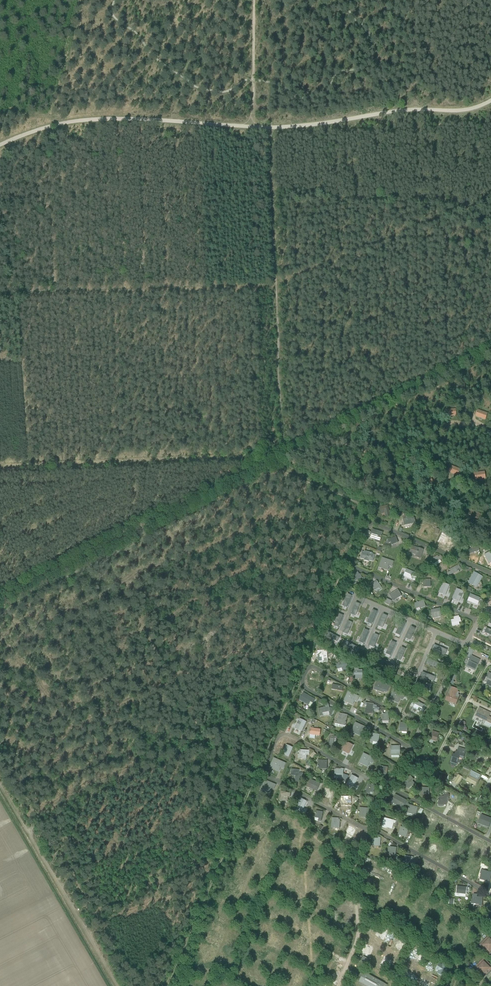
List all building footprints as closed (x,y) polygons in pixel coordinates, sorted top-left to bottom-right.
[(449,472),(458,475),(460,471),(451,467),(449,472)] [(384,511),(386,516),(390,515),(389,512),(391,512),(390,508),(385,509),(384,506),(380,507),(381,512),(384,511)] [(468,517),(477,521),(480,514),(472,510),(468,517)] [(415,523),(414,518),(410,517),(407,518),(406,517),(403,518),(404,525),(415,523)] [(368,531),(365,538),(369,539),(369,538),(376,540),(377,539),(380,540),(381,537),(382,536),(381,536),(383,533),(372,529),(371,532),(368,531)] [(444,533),(442,538),(454,543),(456,538),(444,533)] [(478,546),(475,547),(474,544),(470,545),(471,549),(468,550),(470,553),(473,552),(474,553),(476,552),(475,550),(479,549),(478,546)] [(415,557),(420,559),(423,550),(418,548),(412,546),(409,553),(416,555),(415,557)] [(372,554),(372,553),(364,551),(364,552),(362,552),(360,558),(364,559),(364,560),(368,562),(369,560),(373,561),(374,555),(372,554)] [(379,567),(379,566),(383,568),(388,570),(389,566),(390,566),(391,565),(392,565),(393,562),(382,558),(379,567)] [(451,571),(448,573),(449,575),(460,569),(460,568),(458,565),(454,567),(450,570),(451,571)] [(406,569),(403,576),(415,581),(418,574),(406,569)] [(351,577),(353,582),(353,583),(362,578),(360,574),(359,574),(358,572),(353,574),(354,575),(351,577)] [(473,580),(471,579),(468,583),(476,587),(479,581),(480,581),(482,577),(477,574),(473,580)] [(436,581),(423,576),(421,582),(434,587),(436,581)] [(382,589),(377,581),(371,585),(375,591),(379,588),(380,590),(382,589)] [(442,582),(439,592),(446,595),(449,585),(442,582)] [(457,588),(452,598),(459,601),(463,591),(457,588)] [(401,596),(398,590),(389,595),(393,601),(401,596)] [(348,594),(343,605),(347,607),(352,596),(348,594)] [(471,594),(468,600),(478,605),(480,598),(471,594)] [(356,602),(351,614),(356,616),(361,604),(356,602)] [(373,609),(368,622),(372,624),(377,611),(373,609)] [(441,617),(440,609),(431,611),(432,619),(441,617)] [(339,613),(334,625),(339,627),(344,615),(339,613)] [(383,614),(378,626),(382,628),(387,616),(383,614)] [(459,618),(458,616),(453,617),(454,619),(452,620),(452,622),(451,622),(452,626),(459,624),(459,622),(461,621),(460,618),(459,618)] [(349,621),(343,633),(348,634),(353,623),(349,621)] [(401,621),(395,633),(400,635),(406,623),(401,621)] [(411,626),(406,638),(410,640),(415,628),(411,626)] [(365,629),(360,642),(364,644),(369,631),(365,629)] [(328,631),(326,636),(337,642),(340,637),(328,631)] [(426,633),(421,645),(426,646),(431,635),(426,633)] [(375,634),(370,645),(374,647),(379,636),(375,634)] [(345,641),(343,645),(355,651),(357,647),(345,641)] [(391,641),(385,654),(390,656),(396,643),(391,641)] [(434,645),(432,649),(445,654),(447,650),(434,645)] [(401,647),(396,659),(400,661),(405,649),(401,647)] [(467,653),(465,656),(469,658),(470,659),(471,656),(472,656),(474,650),(470,647),(467,653)] [(327,650),(318,651),(318,658),(318,663),(324,662),(324,658),(327,658),(327,650)] [(361,650),(359,654),(371,660),(374,655),(361,650)] [(417,655),(412,667),(417,669),(422,657),(417,655)] [(470,659),(466,666),(474,670),(480,660),(471,656),(470,659)] [(381,659),(378,664),(391,670),(393,666),(381,659)] [(428,659),(426,663),(439,669),(441,665),(428,659)] [(340,663),(336,664),(338,669),(342,667),(342,670),(347,669),(346,668),(349,667),(347,661),(345,662),(344,662),(343,660),(340,661),(340,663)] [(362,678),(362,671),(362,670),(358,670),(358,668),(354,668),(354,671),(353,671),(353,675),(354,675),(354,679),(358,679),(358,677),(360,677),(360,678),(362,678)] [(399,670),(397,674),(408,680),(411,675),(399,670)] [(422,672),(421,676),(434,682),(435,678),(422,672)] [(317,675),(312,686),(318,689),(323,678),(317,675)] [(385,687),(386,685),(377,681),(374,689),(384,693),(384,692),(386,692),(388,688),(385,687)] [(416,682),(414,687),(427,692),(429,688),(416,682)] [(459,692),(457,692),(458,690),(451,687),(445,700),(450,702),(450,701),(456,704),(459,695),(458,695),(459,692)] [(394,690),(390,699),(390,698),(394,700),(394,701),(398,703),(400,699),(401,699),(402,698),(403,699),(405,695),(394,690)] [(349,702),(348,703),(353,705),(354,701),(355,701),(356,700),(358,700),(359,697),(348,692),(344,701),(345,700),(349,702)] [(313,703),(315,700),(303,693),(299,700),(309,705),(310,702),(313,703)] [(411,700),(409,705),(421,712),(424,706),(411,700)] [(365,703),(365,706),(366,706),(366,708),(365,712),(365,713),(370,714),(370,713),(373,714),(374,709),(373,709),(374,708),(374,710),(374,711),(379,711),(379,710),(379,708),(377,708),(377,706),(374,705),(374,704),(373,704),(369,703),(365,703)] [(330,711),(329,709),(329,705),(326,706),(326,707),(318,709),(320,716),(323,715),(322,713),(330,711)] [(483,710),(480,708),(480,710),(478,709),(475,716),(490,724),(490,718),(489,717),(490,713),(483,710)] [(336,722),(335,724),(340,725),(340,726),(344,727),(345,726),(346,720),(347,715),(339,714),(338,719),(337,722),(336,722)] [(300,719),(295,729),(302,732),(306,722),(300,719)] [(355,723),(351,732),(352,732),(352,731),(356,733),(355,733),(360,736),(362,732),(363,732),(363,731),(365,731),(366,728),(355,723)] [(407,732),(408,723),(400,723),(399,732),(402,732),(402,734),(406,734),(406,732),(407,732)] [(310,734),(319,736),(320,730),(314,729),(314,727),(312,727),(311,728),(310,734)] [(430,739),(436,741),(439,733),(432,731),(430,739)] [(371,739),(371,742),(378,743),(378,741),(379,736),(373,735),(374,734),(372,733),(371,738),(371,739)] [(328,745),(336,746),(337,736),(330,735),(328,745)] [(347,743),(343,751),(349,754),(353,746),(347,743)] [(286,745),(282,754),(289,757),(293,748),(286,745)] [(457,764),(459,758),(459,756),(464,757),(466,750),(459,748),(458,752),(456,751),(455,755),(453,754),(451,762),(451,763),(456,764),(457,764)] [(298,758),(306,759),(307,754),(309,755),(309,751),(299,750),(298,755),(298,758)] [(364,753),(359,762),(360,762),(364,763),(363,764),(368,766),(370,762),(370,763),(371,761),(373,762),(375,758),(364,753)] [(270,767),(274,768),(274,769),(279,771),(281,767),(282,768),(282,766),(284,767),(286,763),(274,758),(270,767)] [(327,770),(327,761),(318,760),(318,769),(327,770)] [(303,778),(303,774),(299,773),(299,770),(295,769),(291,769),(291,775),(296,775),(295,782),(300,782),(300,778),(303,778)] [(342,779),(343,769),(341,769),(341,770),(335,769),(334,775),(339,776),(338,779),(342,779)] [(471,771),(469,776),(466,780),(475,785),(478,778),(477,778),(479,775),(471,771)] [(402,782),(408,789),(414,784),(411,781),(413,780),(408,774),(405,776),(407,779),(402,782)] [(453,782),(457,785),(462,777),(458,775),(453,782)] [(352,776),(347,785),(353,788),(358,779),(352,776)] [(306,786),(317,791),(320,784),(309,779),(306,786)] [(275,789),(276,785),(264,780),(261,789),(261,790),(261,789),(265,791),(270,793),(272,789),(272,790),(273,788),(275,789)] [(365,793),(369,794),(370,791),(373,792),(375,786),(367,784),(365,793)] [(326,786),(323,792),(334,798),(337,792),(326,786)] [(425,796),(428,796),(429,788),(421,787),(421,791),(420,791),(421,791),(420,795),(425,795),(425,796)] [(280,796),(279,800),(286,802),(287,802),(289,796),(290,796),(291,793),(281,791),(280,796)] [(448,801),(449,795),(444,794),(443,796),(438,796),(438,807),(443,807),(443,805),(446,805),(446,801),(448,801)] [(402,808),(406,801),(395,795),(391,802),(398,806),(399,805),(402,807),(402,808)] [(351,803),(351,796),(341,797),(341,805),(345,805),(345,806),(348,806),(348,803),(351,803)] [(300,799),(296,808),(303,811),(307,802),(300,799)] [(463,804),(459,810),(471,817),(474,811),(463,804)] [(408,813),(407,815),(412,817),(413,814),(416,815),(416,813),(418,808),(410,806),(408,810),(408,813)] [(363,816),(366,817),(366,812),(368,813),(369,808),(367,808),(367,809),(360,808),(359,815),(363,816)] [(422,824),(431,826),(434,816),(425,813),(422,824)] [(478,823),(482,824),(482,825),(489,827),(490,821),(490,819),(481,815),(478,823)] [(339,824),(340,820),(338,820),(338,819),(332,818),(331,826),(335,827),(335,828),(338,828),(338,829),(339,829),(339,826),(338,826),(338,824),(339,824)] [(387,828),(392,829),(394,821),(392,820),(384,818),(382,825),(387,827),(387,828)] [(349,826),(344,837),(351,841),(356,829),(349,826)] [(406,837),(408,830),(401,827),(398,833),(403,835),(403,836),(406,837)] [(455,828),(452,837),(461,839),(463,831),(455,828)] [(416,833),(411,843),(415,845),(421,836),(416,833)] [(378,839),(373,838),(372,845),(380,846),(380,838),(378,838),(378,839)] [(482,850),(483,840),(472,839),(471,849),(482,850)] [(430,843),(429,851),(438,852),(439,844),(430,843)] [(395,855),(396,848),(389,847),(388,853),(391,854),(391,855),(395,855)] [(453,861),(454,853),(444,851),(442,860),(453,861)] [(407,864),(410,864),(411,860),(413,860),(413,858),(402,856),(401,863),(403,863),(403,862),(407,863),(407,864)] [(424,863),(418,874),(423,877),(423,875),(424,874),(428,866),(424,863)] [(490,876),(490,873),(481,870),(480,873),(481,874),(480,878),(487,880),(486,881),(489,882),(490,876)] [(438,871),(431,883),(437,886),(443,874),(438,871)] [(482,905),(482,898),(476,897),(477,895),(473,894),(471,902),(479,903),(479,904),(482,905)] [(490,937),(488,937),(481,944),(481,946),(488,953),(490,953),(490,952),(490,937)] [(397,942),(395,948),(403,951),(405,945),(397,942)] [(373,949),(371,949),(372,945),(365,944),(362,955),(372,957),(373,949)] [(415,958),(421,962),(425,955),(418,951),(415,958)] [(386,956),(380,965),(388,969),(393,960),(386,956)] [(485,960),(482,960),(475,967),(475,969),(482,976),(485,976),(486,975),(487,976),(490,971),(490,970),(490,966),(485,960)] [(435,972),(444,976),(449,967),(440,962),(435,972)] [(366,985),(385,985),(386,985),(383,983),(364,973),(363,976),(360,974),(358,978),(361,979),(359,982),(366,985)] [(428,984),(429,980),(421,978),(418,985),(429,985),(430,984),(428,984)]
